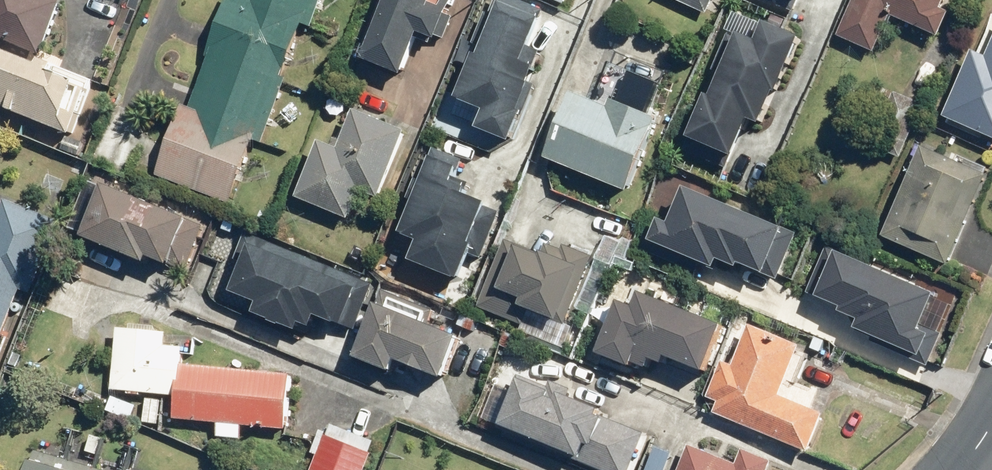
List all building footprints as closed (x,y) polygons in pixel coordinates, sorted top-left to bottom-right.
[(43,59),(66,5),(55,0),(0,0),(0,40),(43,59)] [(228,203),(251,141),(258,143),(302,22),(310,25),(319,0),(227,0),(188,107),(177,103),(151,174),(228,203)] [(362,62),(408,79),(424,35),(442,41),(458,0),(385,0),(362,62)] [(471,48),(452,98),(479,109),(472,127),(506,140),(529,82),(522,79),(534,49),(522,45),(537,5),(524,0),(481,0),(463,45),(471,48)] [(569,0),(543,0),(565,9),(569,0)] [(710,16),(717,0),(675,0),(710,16)] [(841,38),(877,54),(893,18),(942,40),(953,15),(945,12),(950,0),(858,0),(841,38)] [(700,130),(695,142),(738,162),(754,126),(766,131),(805,43),(738,13),(712,71),(716,73),(692,126),(700,130)] [(945,119),(991,140),(991,57),(991,60),(975,53),(945,119)] [(2,54),(0,59),(0,106),(74,135),(94,84),(45,65),(43,70),(2,54)] [(569,91),(542,156),(625,191),(656,117),(642,111),(654,83),(627,72),(615,100),(608,97),(605,106),(569,91)] [(897,156),(921,103),(893,91),(870,144),(897,156)] [(377,199),(405,131),(354,111),(338,149),(317,141),(294,197),(347,218),(358,191),(377,199)] [(458,160),(429,149),(397,231),(415,238),(407,259),(456,278),(466,253),(476,256),(495,207),(462,194),(467,183),(451,177),(458,160)] [(886,239),(953,270),(991,184),(991,179),(988,177),(991,171),(961,158),(958,164),(927,150),(886,239)] [(643,253),(698,274),(701,266),(721,274),(724,267),(740,273),(742,267),(782,283),(801,234),(659,180),(644,219),(655,223),(643,253)] [(206,228),(91,182),(70,235),(150,267),(152,261),(187,275),(206,228)] [(2,342),(21,293),(34,298),(62,224),(7,203),(0,222),(0,341),(2,342)] [(376,288),(249,235),(238,262),(248,266),(236,295),(262,306),(258,317),(302,335),(305,327),(316,331),(321,319),(346,330),(347,329),(357,333),(376,288)] [(563,254),(549,247),(544,258),(508,243),(479,311),(523,330),(529,314),(560,327),(576,290),(584,294),(598,260),(566,247),(563,254)] [(841,254),(828,249),(808,295),(846,311),(844,316),(863,324),(860,332),(876,339),(874,344),(931,368),(945,336),(927,328),(940,297),(841,254)] [(446,383),(463,343),(430,330),(437,312),(385,291),(356,362),(395,378),(400,365),(446,383)] [(727,330),(644,296),(638,311),(624,305),(603,357),(636,371),(638,366),(648,370),(649,367),(653,368),(655,363),(668,368),(670,360),(709,376),(727,330)] [(721,405),(717,416),(812,456),(829,418),(784,399),(805,350),(754,328),(737,369),(725,364),(709,401),(721,405)] [(113,393),(147,396),(145,425),(163,426),(165,397),(182,398),(184,367),(185,350),(169,348),(170,335),(118,331),(113,393)] [(180,423),(221,426),(220,441),(244,443),(245,428),(290,432),(295,376),(184,367),(182,398),(180,423)] [(646,438),(601,420),(603,412),(521,379),(501,429),(604,469),(633,469),(646,438)] [(139,406),(111,397),(106,413),(134,422),(139,406)] [(320,458),(315,469),(367,469),(377,444),(331,427),(328,437),(320,434),(312,455),(320,458)] [(655,444),(646,469),(670,469),(676,452),(655,444)] [(683,469),(773,469),(776,465),(746,453),(740,468),(692,448),(683,469)] [(37,453),(33,469),(98,469),(37,453)]
